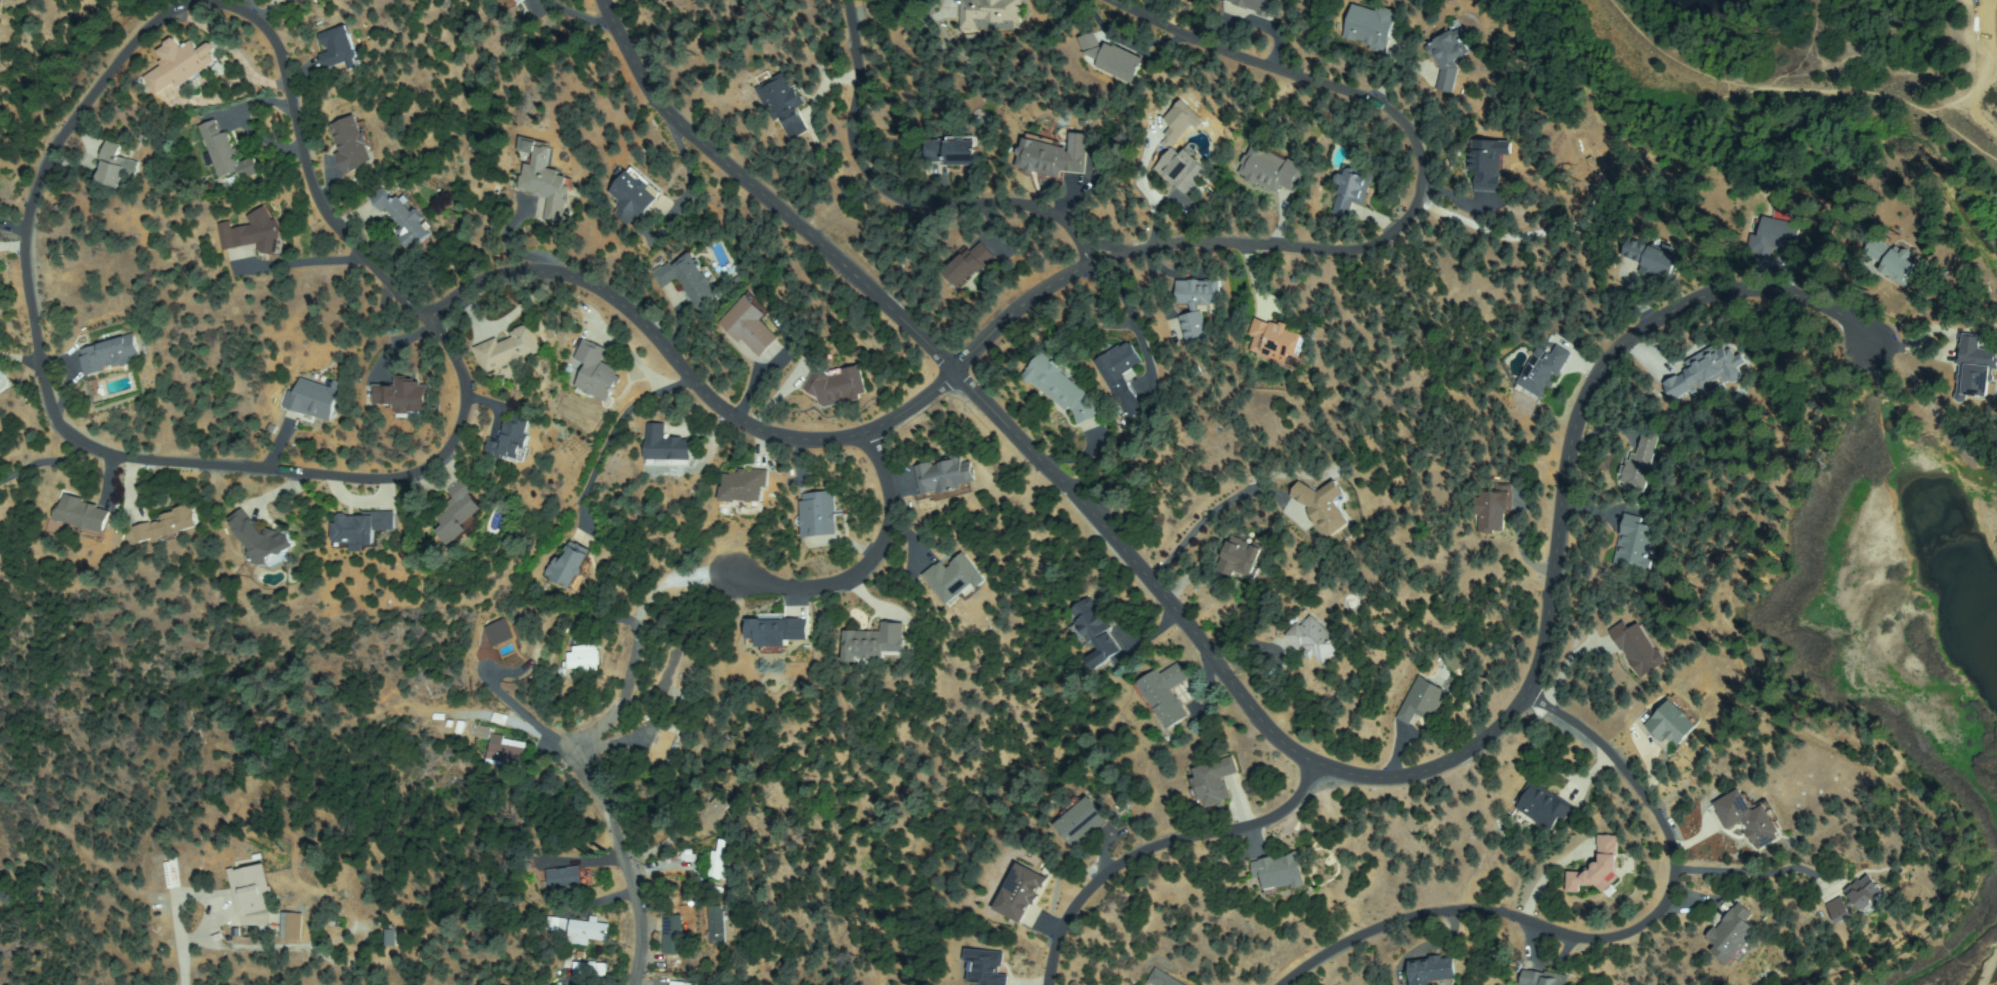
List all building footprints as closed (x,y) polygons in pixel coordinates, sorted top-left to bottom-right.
[(961,25),(964,0),(1019,0),(1016,31),(961,25)] [(1272,17),(1230,0),(1279,0),(1272,17)] [(1376,14),(1379,7),(1398,14),(1385,50),(1345,35),(1355,7),(1376,14)] [(319,55),(327,52),(321,35),(345,26),(361,65),(350,69),(346,60),(325,69),(319,55)] [(1457,27),(1472,49),(1453,62),(1460,74),(1452,79),(1456,85),(1444,93),(1436,81),(1446,74),(1428,47),(1457,27)] [(1080,51),(1086,35),(1095,38),(1093,43),(1142,59),(1135,82),(1096,69),(1100,57),(1080,51)] [(159,48),(176,40),(180,48),(192,43),(196,51),(207,45),(216,65),(155,94),(146,75),(166,65),(159,48)] [(781,74),(803,105),(795,111),(807,129),(794,138),(781,119),(779,121),(757,91),(781,74)] [(364,124),(374,164),(345,172),(332,125),(356,118),(358,126),(364,124)] [(221,137),(226,135),(240,169),(220,177),(200,127),(215,121),(221,137)] [(1027,136),(1070,148),(1074,134),(1091,139),(1081,174),(1060,168),(1058,178),(1018,167),(1027,136)] [(544,218),(550,199),(521,190),(533,154),(518,149),(521,138),(552,148),(545,171),(572,180),(558,223),(544,218)] [(977,162),(928,164),(926,141),(976,139),(977,162)] [(1476,188),(1479,170),(1469,169),(1474,140),(1508,146),(1501,192),(1476,188)] [(133,179),(122,175),(118,190),(95,184),(107,143),(120,146),(116,158),(138,164),(133,179)] [(1278,191),(1240,174),(1252,146),(1305,169),(1295,191),(1280,185),(1278,191)] [(1172,148),(1206,170),(1190,195),(1156,173),(1172,148)] [(240,161),(254,155),(262,171),(247,177),(240,161)] [(616,211),(623,205),(610,190),(621,180),(614,173),(619,169),(625,175),(632,168),(660,198),(630,225),(616,211)] [(1365,203),(1351,201),(1349,215),(1333,213),(1341,168),(1370,173),(1365,203)] [(414,250),(397,235),(403,227),(371,198),(380,188),(393,200),(397,196),(433,229),(414,250)] [(251,226),(250,210),(269,209),(269,219),(280,218),(282,251),(259,253),(259,245),(223,247),(222,228),(251,226)] [(1791,253),(1773,246),(1769,257),(1751,250),(1765,214),(1801,228),(1791,253)] [(1865,253),(1872,239),(1917,260),(1906,284),(1879,272),(1884,262),(1865,253)] [(944,269),(981,243),(993,260),(955,286),(944,269)] [(1642,274),(1644,260),(1626,258),(1628,243),(1676,249),(1673,278),(1642,274)] [(663,287),(656,277),(692,252),(720,294),(699,308),(678,277),(663,287)] [(1181,318),(1191,316),(1189,302),(1179,303),(1176,286),(1217,278),(1222,302),(1197,307),(1203,339),(1185,342),(1181,318)] [(746,294),(767,313),(758,324),(776,339),(761,356),(721,322),(746,294)] [(1298,357),(1288,353),(1285,362),(1247,349),(1258,320),(1305,337),(1298,357)] [(530,325),(539,353),(485,371),(477,349),(516,336),(514,330),(530,325)] [(133,336),(139,358),(87,374),(80,351),(133,336)] [(1986,380),(1983,395),(1967,393),(1966,401),(1955,399),(1964,336),(1979,338),(1977,350),(1996,353),(1993,381),(1986,380)] [(576,360),(581,341),(606,348),(603,363),(621,367),(611,406),(603,404),(605,396),(579,389),(586,362),(576,360)] [(1142,362),(1118,379),(1132,399),(1123,405),(1095,364),(1127,342),(1142,362)] [(1550,357),(1558,346),(1570,354),(1540,398),(1516,382),(1539,349),(1550,357)] [(1737,383),(1714,377),(1710,395),(1686,389),(1683,400),(1667,396),(1672,374),(1686,377),(1691,355),(1703,358),(1706,347),(1743,356),(1737,383)] [(1099,407),(1086,423),(1024,374),(1040,354),(1063,372),(1060,376),(1099,407)] [(12,386),(0,393),(0,365),(12,386)] [(858,368),(866,395),(823,407),(819,394),(810,397),(805,378),(819,373),(821,379),(858,368)] [(301,380),(338,391),(329,421),(285,408),(289,392),(297,394),(301,380)] [(427,414),(398,410),(398,405),(373,402),(375,385),(396,388),(397,381),(431,385),(427,414)] [(505,419),(527,421),(524,458),(484,455),(485,440),(503,442),(505,419)] [(663,439),(692,440),(691,465),(648,465),(648,425),(664,425),(663,439)] [(1629,457),(1636,459),(1645,432),(1661,437),(1643,490),(1620,482),(1629,457)] [(976,479),(941,503),(932,491),(925,496),(917,484),(923,481),(915,470),(929,460),(935,469),(959,453),(976,479)] [(726,472),(741,476),(743,468),(768,474),(760,508),(720,499),(726,472)] [(438,509),(458,500),(452,486),(468,479),(482,511),(471,516),(478,531),(449,544),(445,533),(463,525),(461,521),(442,529),(441,528),(445,526),(438,509)] [(1347,524),(1325,538),(1301,497),(1296,500),(1291,492),(1305,483),(1313,496),(1335,482),(1344,496),(1334,502),(1347,524)] [(1481,533),(1474,497),(1497,492),(1496,487),(1509,485),(1514,509),(1501,512),(1504,529),(1481,533)] [(836,533),(804,535),(802,494),(834,492),(836,533)] [(65,497),(111,514),(102,536),(57,519),(65,497)] [(197,524),(158,543),(154,536),(142,542),(137,532),(188,506),(197,524)] [(281,525),(294,546),(260,567),(230,519),(244,510),(261,538),(281,525)] [(333,545),(336,516),(364,519),(365,512),(394,516),(393,530),(377,528),(375,550),(333,545)] [(1639,526),(1654,528),(1648,568),(1616,563),(1623,517),(1640,519),(1639,526)] [(562,582),(576,566),(574,565),(558,585),(545,575),(572,542),(589,556),(581,566),(590,572),(574,592),(562,582)] [(1222,570),(1227,542),(1260,548),(1255,577),(1222,570)] [(986,583),(968,598),(962,591),(947,604),(924,575),(940,562),(945,568),(962,554),(986,583)] [(1076,625),(1074,621),(1071,624),(1066,618),(1087,599),(1111,626),(1103,633),(1119,650),(1098,669),(1091,660),(1101,651),(1093,641),(1087,647),(1071,629),(1076,625)] [(809,638),(780,642),(782,652),(763,655),(761,640),(751,641),(749,624),(807,616),(809,638)] [(1340,645),(1323,665),(1290,636),(1308,616),(1340,645)] [(846,633),(883,632),(883,624),(902,623),(903,653),(886,654),(886,661),(846,662),(846,633)] [(1610,632),(1621,623),(1628,632),(1638,624),(1665,660),(1643,676),(1610,632)] [(489,625),(500,631),(502,625),(524,636),(516,651),(484,635),(489,625)] [(596,672),(568,667),(572,645),(600,650),(596,672)] [(1186,677),(1169,692),(1187,714),(1171,728),(1137,686),(1154,672),(1159,678),(1175,664),(1186,677)] [(1410,724),(1397,717),(1418,679),(1446,694),(1432,721),(1416,712),(1410,724)] [(1477,679),(1489,681),(1486,695),(1475,692),(1477,679)] [(1668,735),(1661,741),(1645,725),(1674,697),(1700,724),(1678,745),(1668,735)] [(664,722),(667,724),(671,715),(673,717),(671,722),(690,731),(687,738),(681,736),(665,771),(645,761),(664,722)] [(528,742),(525,767),(488,763),(491,738),(528,742)] [(1226,802),(1199,806),(1193,766),(1232,761),(1234,775),(1222,776),(1226,802)] [(1553,831),(1516,806),(1532,782),(1569,807),(1553,831)] [(1781,835),(1756,848),(1743,821),(1728,829),(1715,803),(1741,790),(1751,810),(1765,803),(1781,835)] [(730,807),(711,824),(701,813),(720,796),(730,807)] [(1106,820),(1077,847),(1055,822),(1078,801),(1081,805),(1087,799),(1106,820)] [(1596,842),(1612,837),(1620,867),(1613,870),(1617,884),(1599,889),(1597,882),(1571,890),(1566,875),(1602,865),(1596,842)] [(718,844),(734,849),(724,881),(708,876),(718,844)] [(1265,896),(1256,866),(1295,853),(1305,883),(1265,896)] [(995,908),(1019,865),(1045,881),(1021,923),(995,908)] [(231,874),(263,866),(272,908),(240,915),(231,874)] [(548,872),(579,868),(581,885),(549,888),(548,872)] [(1881,903),(1868,915),(1847,893),(1866,875),(1883,893),(1877,899),(1881,903)] [(1841,899),(1850,918),(1837,924),(1828,905),(1841,899)] [(1751,918),(1746,923),(1756,934),(1749,941),(1754,946),(1731,967),(1705,938),(1739,905),(1751,918)] [(708,914),(723,913),(725,942),(711,943),(708,914)] [(283,937),(286,914),(302,916),(300,939),(283,937)] [(544,930),(562,931),(563,918),(545,916),(544,930)] [(680,916),(680,937),(665,937),(665,916),(680,916)] [(570,942),(570,923),(608,922),(608,941),(570,942)] [(386,945),(387,928),(397,929),(395,946),(386,945)] [(1007,976),(1007,984),(981,984),(971,984),(970,953),(1000,952),(1001,977),(1007,976)] [(1432,982),(1433,984),(1415,984),(1411,965),(1451,958),(1454,979),(1432,982)] [(606,974),(577,975),(577,964),(606,963),(606,974)] [(1156,969),(1181,984),(1157,984),(1149,980),(1156,969)] [(1564,973),(1564,984),(1524,984),(1524,975),(1564,973)] [(674,982),(687,984),(672,984),(674,975),(675,975),(674,982)]
